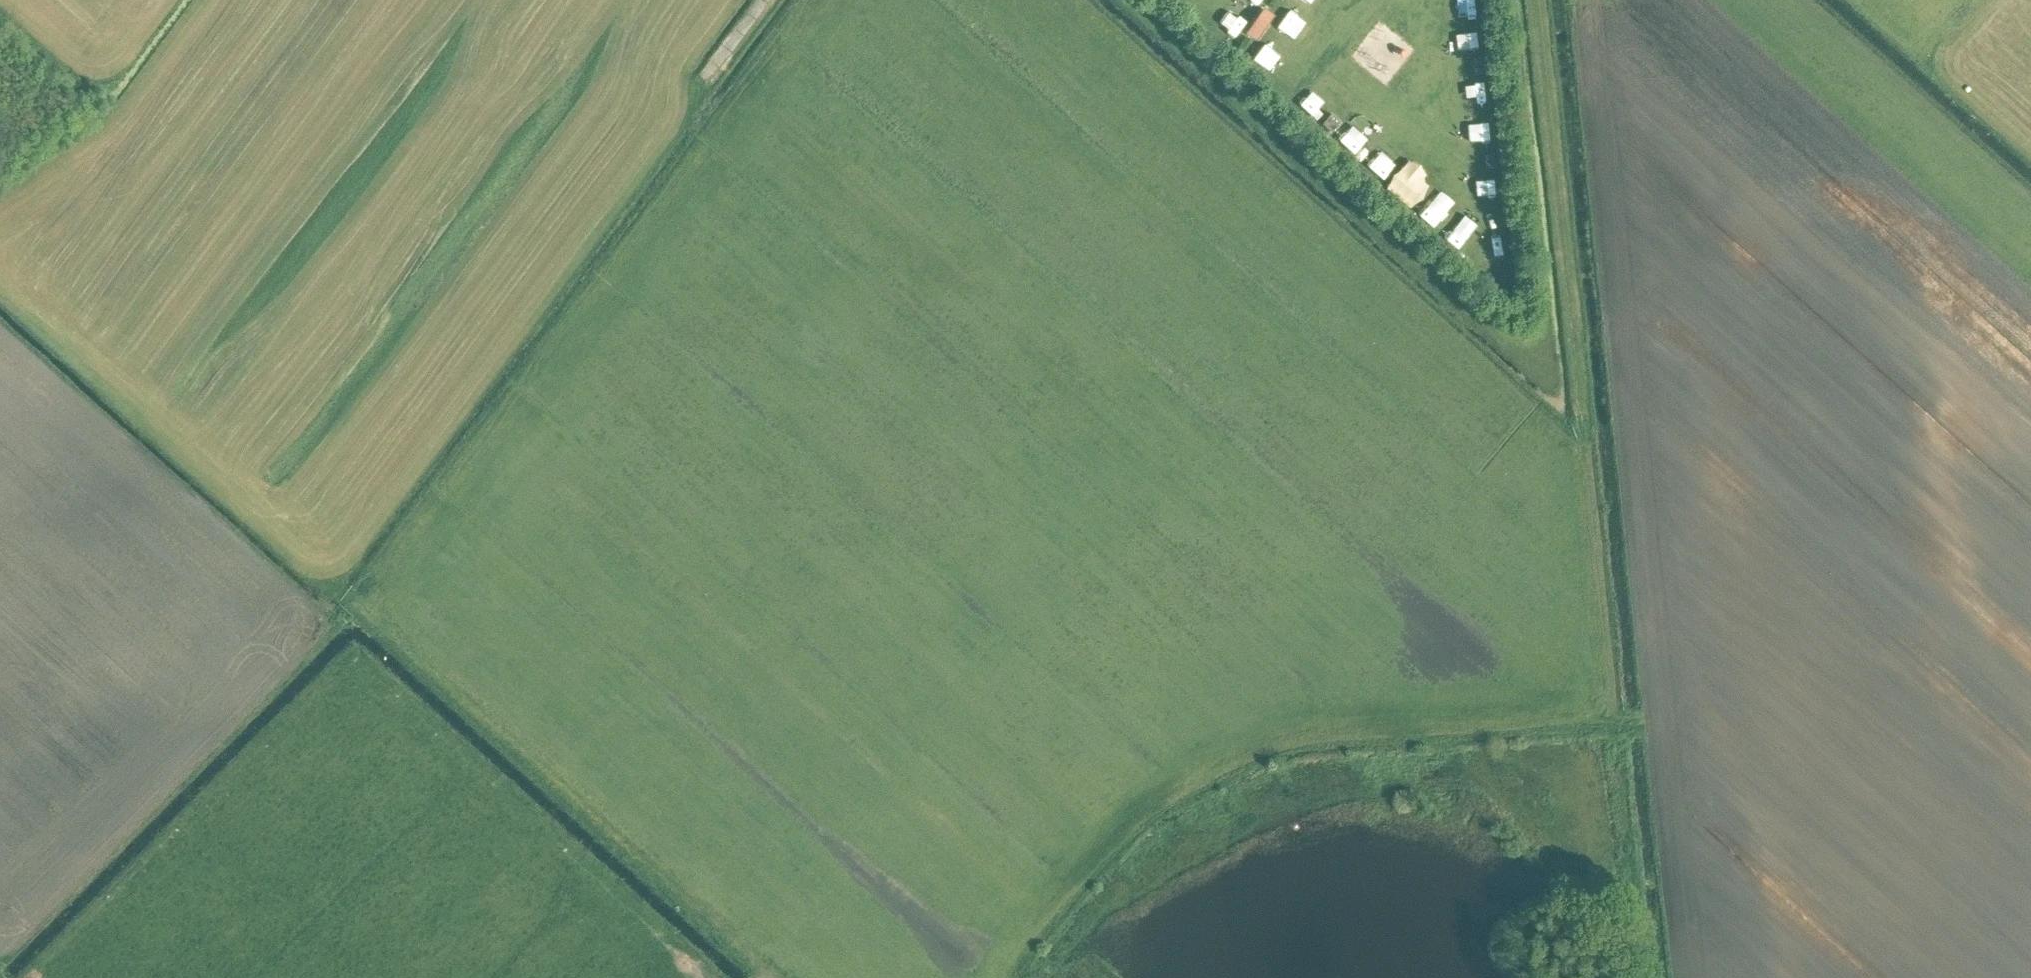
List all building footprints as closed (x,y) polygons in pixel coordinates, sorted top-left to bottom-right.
[(1256,40),(1274,15),(1263,8),(1246,33),(1256,40)] [(1330,119),(1320,130),(1329,138),(1339,126),(1330,119)] [(1415,157),(1391,183),(1418,207),(1442,181),(1415,157)]
